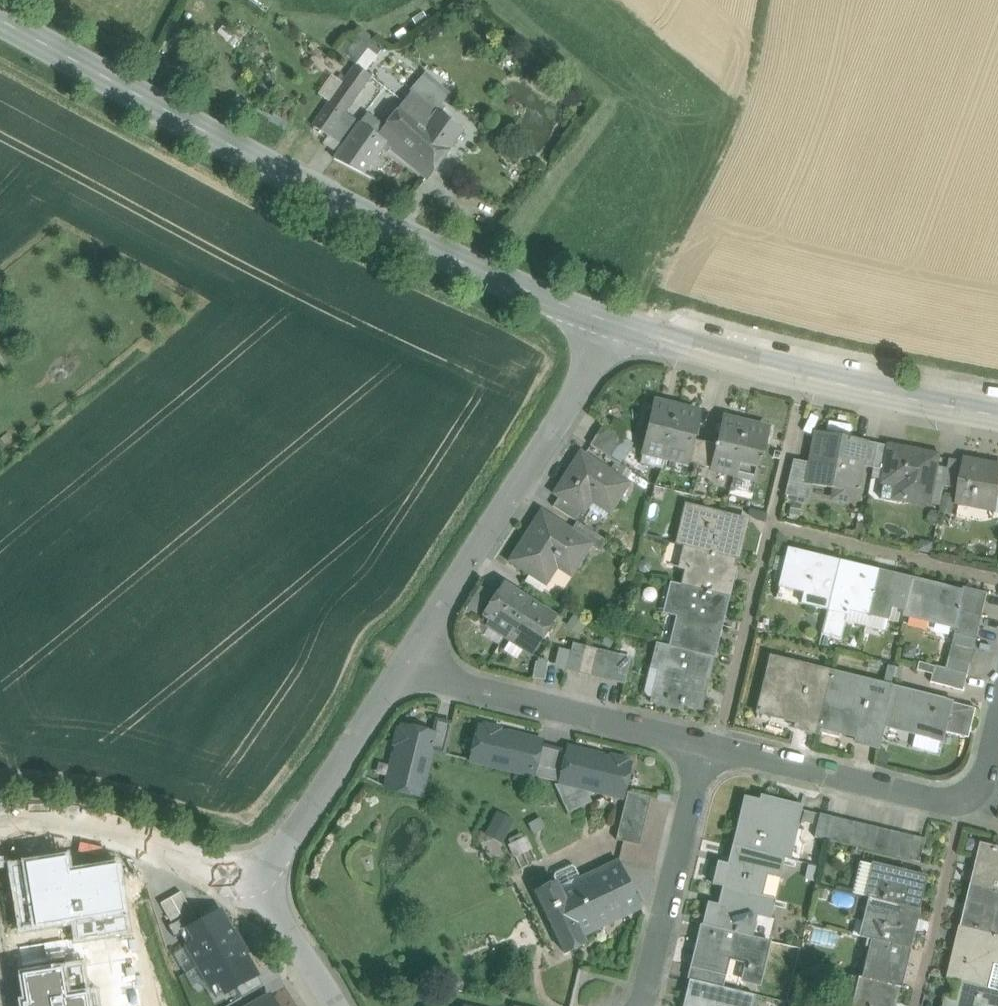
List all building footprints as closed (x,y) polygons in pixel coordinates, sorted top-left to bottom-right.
[(365,69),(384,49),(364,31),(345,51),(365,69)] [(333,98),(313,126),(327,136),(369,77),(355,67),(344,82),(333,98)] [(335,76),(324,91),(333,98),(344,82),(335,76)] [(405,102),(369,77),(327,136),(313,126),(308,134),(338,154),(359,124),(378,138),(405,102)] [(413,92),(436,112),(449,96),(426,77),(413,92)] [(405,102),(378,138),(385,144),(385,145),(427,179),(447,151),(466,126),(449,112),(436,127),(428,120),(436,112),(413,92),(405,102)] [(338,154),(334,160),(363,175),(381,150),(385,145),(385,144),(378,138),(359,124),(338,154)] [(381,150),(363,175),(373,180),(390,157),(381,150)] [(677,409),(655,404),(644,452),(665,457),(677,409)] [(700,415),(677,409),(665,457),(689,463),(694,440),(700,415)] [(745,426),(722,420),(716,446),(711,468),(734,474),(745,426)] [(623,438),(603,425),(596,435),(617,448),(623,438)] [(769,432),(745,426),(734,474),(758,480),(769,432)] [(866,441),(817,432),(811,463),(807,483),(808,483),(835,488),(836,483),(857,487),(861,465),(866,441)] [(617,448),(596,435),(590,445),(610,458),(617,448)] [(705,443),(694,440),(689,463),(699,466),(705,443)] [(878,444),(866,441),(861,465),(873,467),(878,444)] [(716,446),(705,443),(699,466),(711,468),(716,446)] [(890,446),(878,444),(873,467),(886,469),(890,446)] [(939,456),(890,446),(886,469),(884,480),(880,499),(904,504),(905,500),(930,505),(938,462),(939,456)] [(629,485),(582,454),(556,495),(560,497),(585,513),(596,497),(614,508),(629,485)] [(965,462),(950,459),(949,464),(945,486),(960,489),(965,462)] [(811,463),(794,460),(785,495),(805,498),(808,483),(807,483),(811,463)] [(965,460),(960,489),(958,502),(959,502),(960,501),(994,507),(994,509),(996,509),(997,498),(997,466),(965,460)] [(930,505),(940,507),(945,486),(949,464),(938,462),(930,505)] [(585,513),(560,497),(554,508),(578,523),(579,523),(585,513)] [(752,517),(766,518),(767,504),(753,503),(752,517)] [(748,521),(687,506),(677,545),(686,547),(734,559),(738,560),(748,521)] [(571,534),(543,516),(513,562),(529,573),(546,584),(560,562),(575,571),(591,546),(571,534)] [(579,523),(578,523),(571,534),(591,546),(598,551),(605,541),(579,523)] [(734,559),(686,547),(681,568),(687,570),(683,586),(729,597),(732,583),(730,582),(733,570),(731,569),(734,559)] [(839,562),(788,549),(780,583),(805,589),(801,603),(828,609),(839,562)] [(912,579),(839,562),(828,609),(822,635),(842,640),(849,610),(887,619),(890,607),(905,610),(912,579)] [(540,593),(546,584),(529,573),(523,583),(540,593)] [(964,591),(912,579),(905,610),(903,616),(955,628),(956,623),(959,611),(964,591)] [(683,586),(674,584),(668,611),(679,614),(671,647),(714,658),(729,597),(683,586)] [(528,600),(504,585),(484,616),(491,620),(487,626),(504,637),(528,600)] [(988,593),(965,588),(964,591),(959,611),(982,617),(988,593)] [(528,600),(504,637),(531,654),(553,620),(542,613),(541,608),(528,600)] [(555,617),(541,608),(542,613),(553,620),(555,617)] [(982,617),(959,611),(956,623),(979,628),(982,617)] [(491,620),(484,616),(481,622),(487,626),(491,620)] [(979,628),(956,623),(955,628),(954,634),(977,640),(979,628)] [(977,640),(954,634),(951,646),(974,652),(977,640)] [(572,648),(566,671),(578,674),(585,646),(573,644),(572,648)] [(714,658),(671,647),(657,644),(652,664),(663,667),(656,698),(654,704),(682,711),(683,706),(701,710),(714,658)] [(552,667),(566,671),(572,648),(557,645),(552,667)] [(585,646),(578,674),(590,676),(596,649),(585,646)] [(974,652),(951,646),(948,658),(971,663),(974,652)] [(608,652),(596,649),(590,676),(601,679),(608,652)] [(608,652),(601,679),(613,682),(618,659),(619,659),(620,655),(608,652)] [(971,663),(948,658),(945,669),(968,675),(971,663)] [(619,659),(618,659),(613,682),(625,685),(631,662),(619,659)] [(831,673),(772,659),(760,705),(783,710),(781,718),(805,724),(804,730),(817,733),(819,727),(818,727),(831,673)] [(663,667),(652,664),(645,695),(656,698),(663,667)] [(968,675),(945,669),(934,666),(930,683),(965,691),(968,675)] [(891,688),(831,673),(818,727),(819,727),(865,738),(864,745),(877,748),(883,726),(882,726),(891,688)] [(953,703),(891,688),(882,726),(883,726),(944,741),(946,732),(953,703)] [(977,709),(953,703),(946,732),(970,738),(977,709)] [(783,710),(760,705),(759,713),(781,718),(783,710)] [(433,734),(402,726),(401,732),(397,734),(395,742),(397,745),(387,789),(421,797),(432,752),(444,755),(451,724),(436,721),(433,734)] [(471,761),(533,776),(540,746),(541,742),(498,732),(496,729),(488,727),(484,729),(479,727),(471,761)] [(533,776),(560,783),(567,752),(540,746),(533,776)] [(568,749),(567,752),(560,783),(622,798),(630,764),(625,763),(623,760),(615,758),(611,760),(568,749)] [(651,798),(628,792),(616,840),(639,846),(651,798)] [(761,804),(745,800),(734,847),(784,859),(788,860),(801,809),(762,799),(761,804)] [(831,817),(820,814),(814,838),(826,840),(831,817)] [(843,820),(831,817),(826,840),(838,843),(843,820)] [(855,823),(843,820),(838,843),(849,846),(855,823)] [(866,825),(855,823),(849,846),(861,849),(866,825)] [(878,828),(866,825),(861,849),(873,852),(878,828)] [(890,831),(878,828),(873,852),(884,854),(890,831)] [(901,834),(890,831),(884,854),(896,857),(901,834)] [(913,836),(901,834),(896,857),(907,860),(913,836)] [(925,839),(913,836),(907,860),(919,863),(925,839)] [(538,862),(526,839),(511,847),(523,870),(538,862)] [(983,846),(973,886),(997,892),(997,850),(983,846)] [(734,847),(732,847),(728,865),(718,862),(712,885),(726,888),(762,897),(767,876),(780,879),(784,859),(734,847)] [(101,871),(104,863),(80,856),(77,865),(101,871)] [(867,883),(872,864),(859,860),(852,894),(870,898),(873,884),(867,883)] [(619,862),(581,880),(575,867),(571,866),(555,873),(554,877),(556,881),(535,892),(565,954),(586,944),(582,936),(641,908),(619,862)] [(926,877),(872,864),(867,883),(873,884),(870,898),(918,910),(926,877)] [(973,886),(963,927),(997,935),(997,892),(973,886)] [(762,897),(726,888),(722,907),(708,903),(702,926),(752,938),(757,916),(771,920),(775,900),(762,897)] [(181,892),(171,898),(183,919),(193,913),(181,892)] [(139,989),(145,988),(143,974),(138,975),(135,952),(140,951),(138,939),(132,939),(130,929),(127,930),(121,897),(73,904),(72,902),(26,909),(29,930),(73,923),(75,938),(19,946),(22,967),(42,964),(50,1005),(142,1005),(139,989)] [(171,898),(161,904),(172,925),(183,919),(171,898)] [(918,910),(870,898),(860,937),(872,940),(909,949),(918,910)] [(199,924),(181,934),(181,935),(199,966),(239,944),(221,911),(199,924)] [(168,927),(175,939),(181,935),(181,934),(199,924),(193,913),(183,919),(172,925),(168,927)] [(752,938),(702,926),(692,968),(722,976),(724,976),(728,959),(747,964),(743,981),(758,984),(769,942),(752,938)] [(963,927),(951,979),(966,983),(986,988),(993,956),(997,957),(997,935),(963,927)] [(909,949),(872,940),(863,979),(899,988),(909,949)] [(239,944),(199,966),(217,999),(237,988),(257,976),(239,944)] [(993,956),(986,988),(997,991),(997,957),(993,956)] [(722,976),(693,969),(690,980),(720,987),(722,976)] [(263,986),(257,976),(237,988),(242,998),(263,986)] [(859,978),(852,1005),(895,1005),(899,988),(863,979),(859,978)] [(690,980),(689,980),(683,1005),(753,1005),(755,996),(720,987),(690,980)] [(966,983),(961,1002),(946,999),(944,1005),(997,1005),(997,991),(986,988),(966,983)] [(253,1005),(276,1005),(270,996),(253,1005)]
